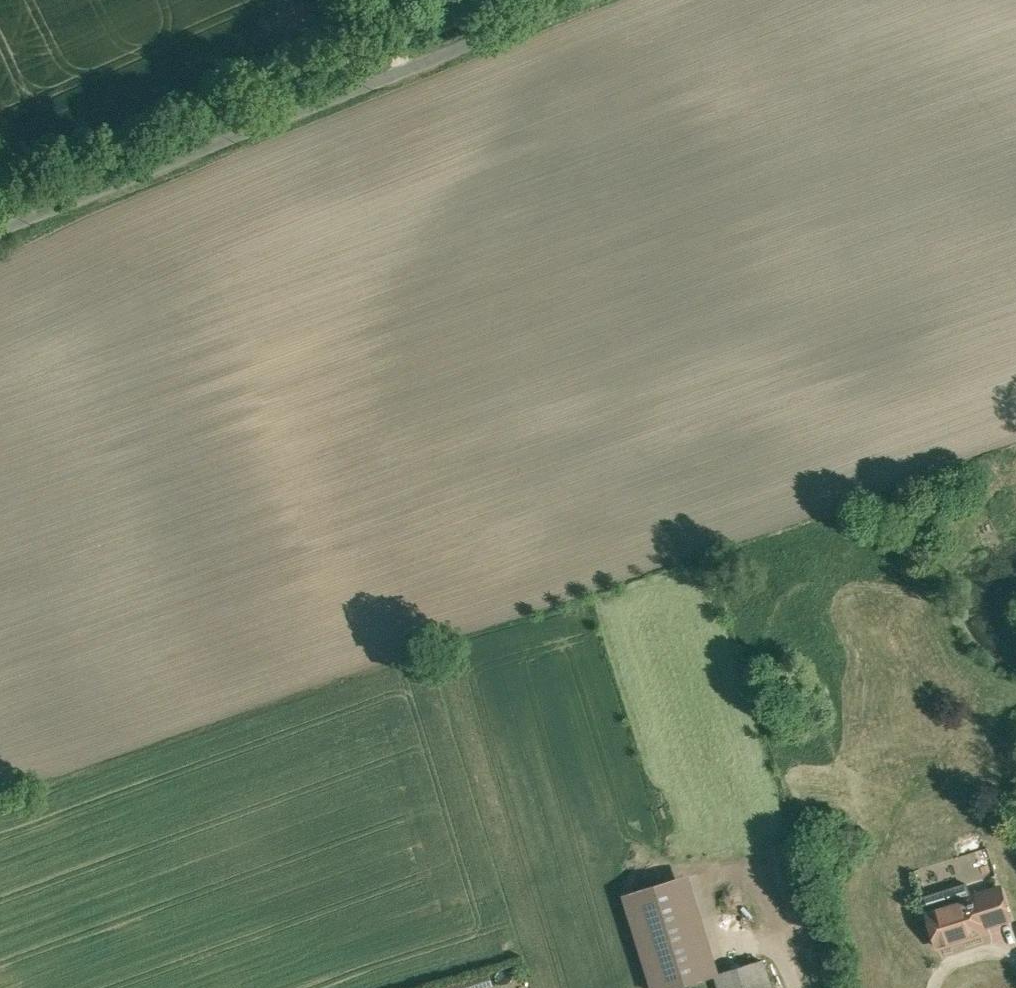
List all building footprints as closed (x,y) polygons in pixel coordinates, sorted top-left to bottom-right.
[(690,873),(626,893),(655,987),(668,987),(717,973),(719,972),(690,873)] [(1001,921),(991,890),(978,894),(987,926),(1001,921)] [(973,901),(930,914),(940,947),(985,933),(983,927),(987,926),(978,894),(972,896),(973,901)] [(717,973),(722,987),(772,987),(763,960),(719,972),(717,973)] [(473,979),(476,987),(491,983),(488,974),(473,979)]
